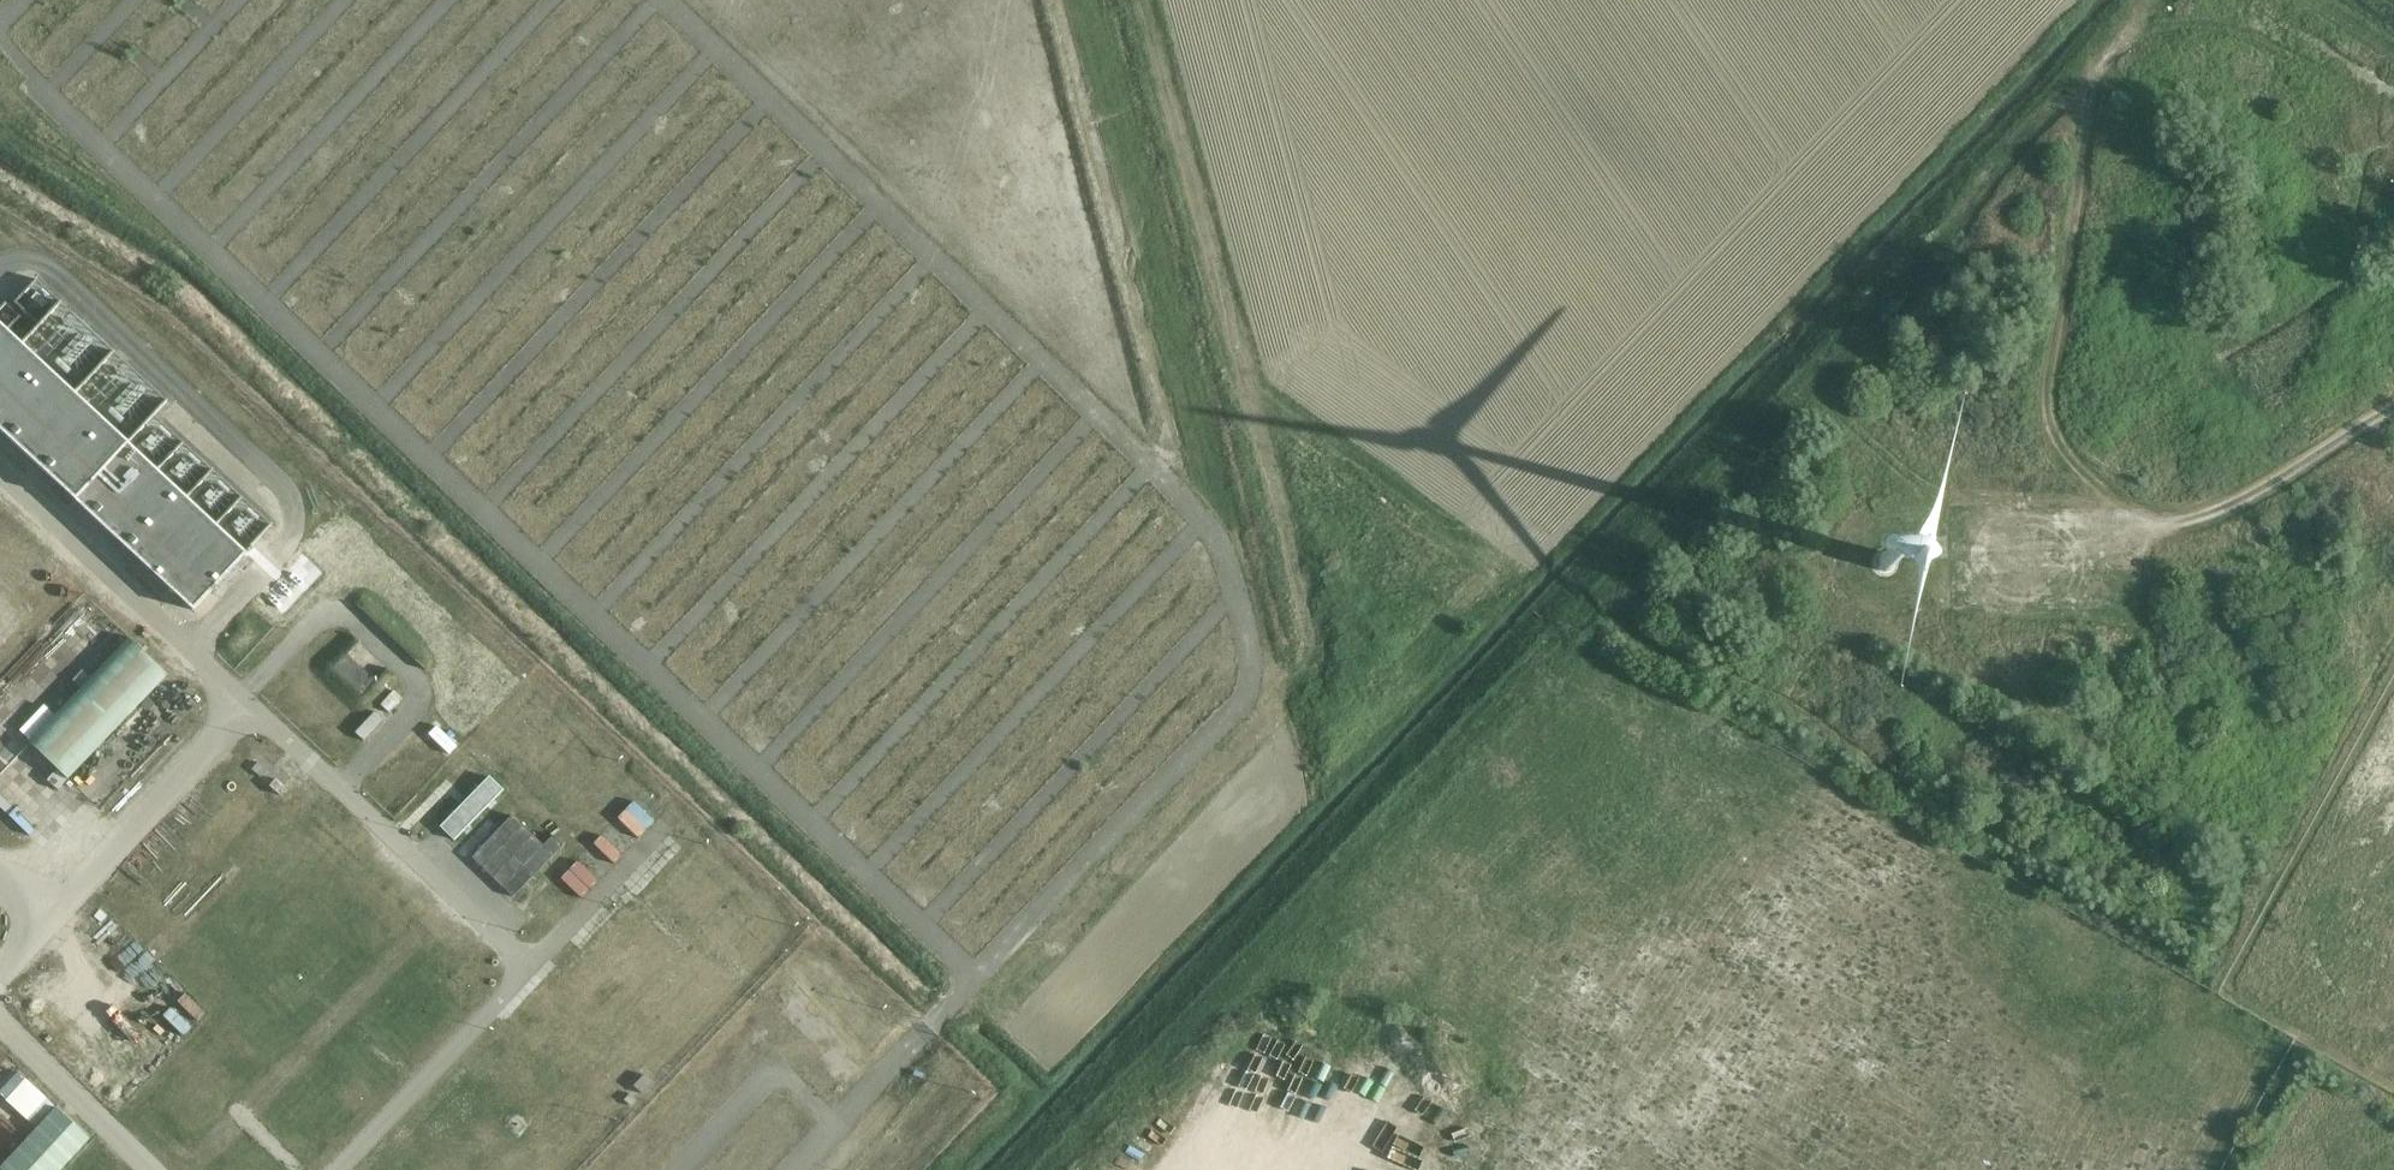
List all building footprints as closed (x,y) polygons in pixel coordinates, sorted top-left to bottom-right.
[(246,553),(0,324),(0,431),(73,499),(193,610),(246,553)] [(1875,558),(1875,561),(1875,564),(1875,566),(1877,569),(1879,571),(1882,572),(1885,572),(1888,572),(1890,571),(1892,569),(1894,566),(1895,564),(1895,561),(1894,558),(1892,555),(1890,554),(1888,552),(1885,552),(1882,552),(1879,554),(1877,555),(1875,558)] [(29,742),(67,779),(167,675),(128,638),(29,742)] [(388,712),(401,698),(393,690),(380,705),(388,712)] [(374,729),(387,714),(379,707),(365,721),(374,729)] [(488,777),(440,826),(453,839),(502,790),(488,777)] [(280,795),(286,788),(283,785),(275,778),(269,786),(280,795)] [(507,898),(538,867),(507,837),(477,868),(507,898)] [(642,1094),(652,1083),(652,1082),(644,1074),(633,1086),(641,1094),(642,1094)] [(0,1168),(0,1169),(1,1169),(60,1169),(89,1138),(56,1108),(0,1168)]
